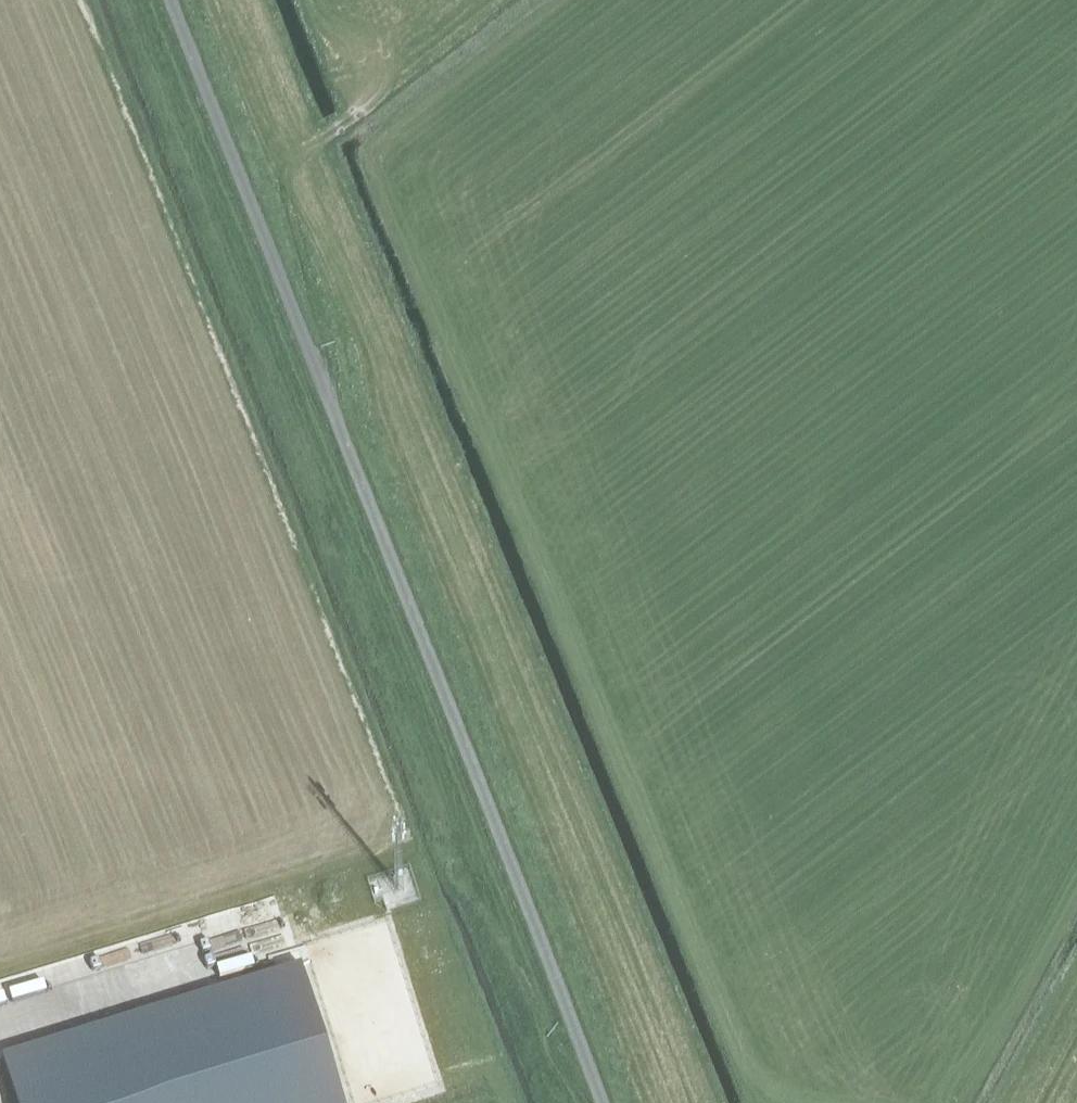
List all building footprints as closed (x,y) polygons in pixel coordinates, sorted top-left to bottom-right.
[(109,1048),(103,1028),(4,1058),(4,1057),(2,1058),(16,1102),(344,1102),(301,966),(300,966),(306,987),(109,1048)]
